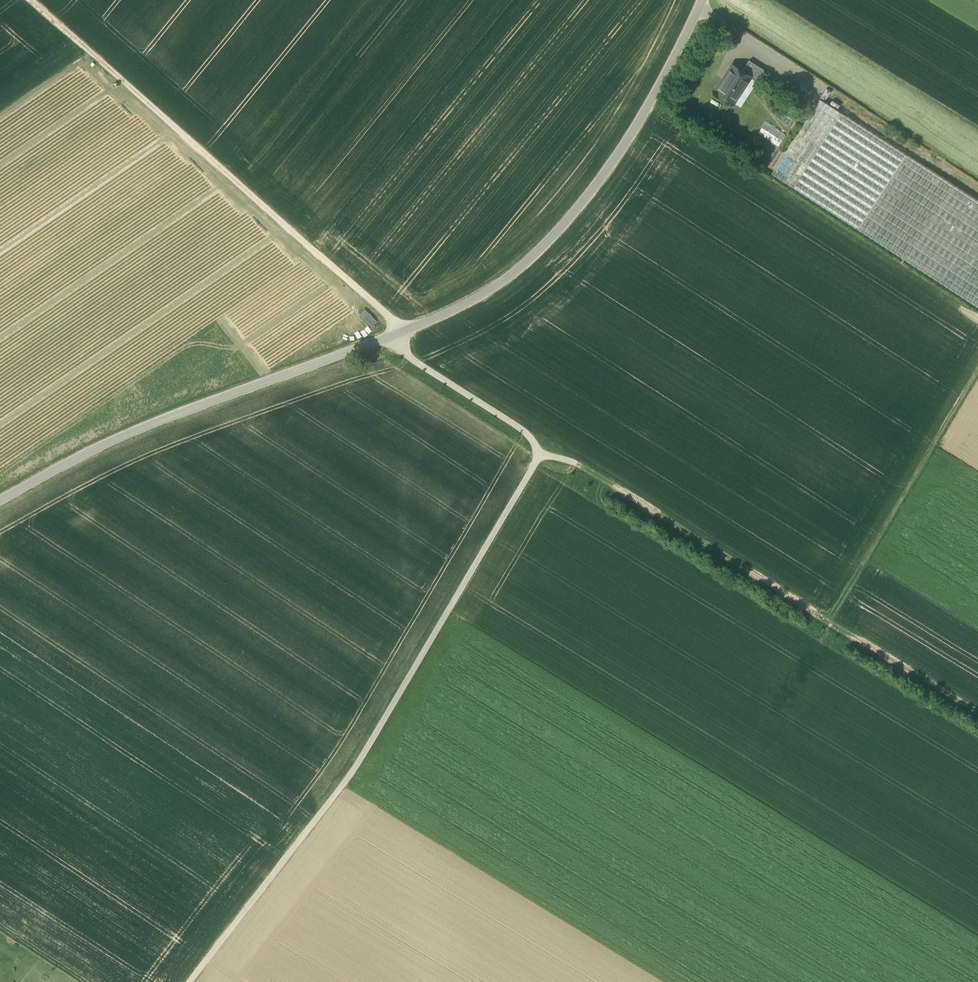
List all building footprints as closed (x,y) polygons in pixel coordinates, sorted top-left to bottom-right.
[(764,70),(749,60),(742,71),(751,77),(750,77),(756,81),(764,70)] [(732,65),(715,91),(734,103),(750,77),(751,77),(742,71),(732,65)] [(772,173),(977,307),(977,201),(819,99),(772,173)]
